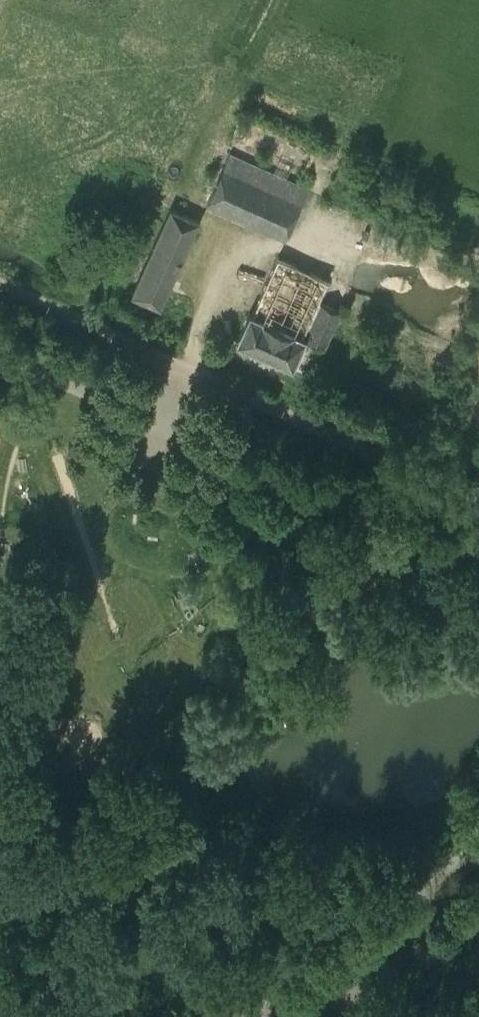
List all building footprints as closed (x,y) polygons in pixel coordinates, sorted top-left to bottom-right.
[(229,153),(207,202),(285,237),(307,188),(229,153)] [(169,207),(132,293),(159,306),(198,220),(169,207)] [(324,347),(349,289),(276,256),(250,313),(249,312),(236,340),(291,365),(303,338),(324,347)]
